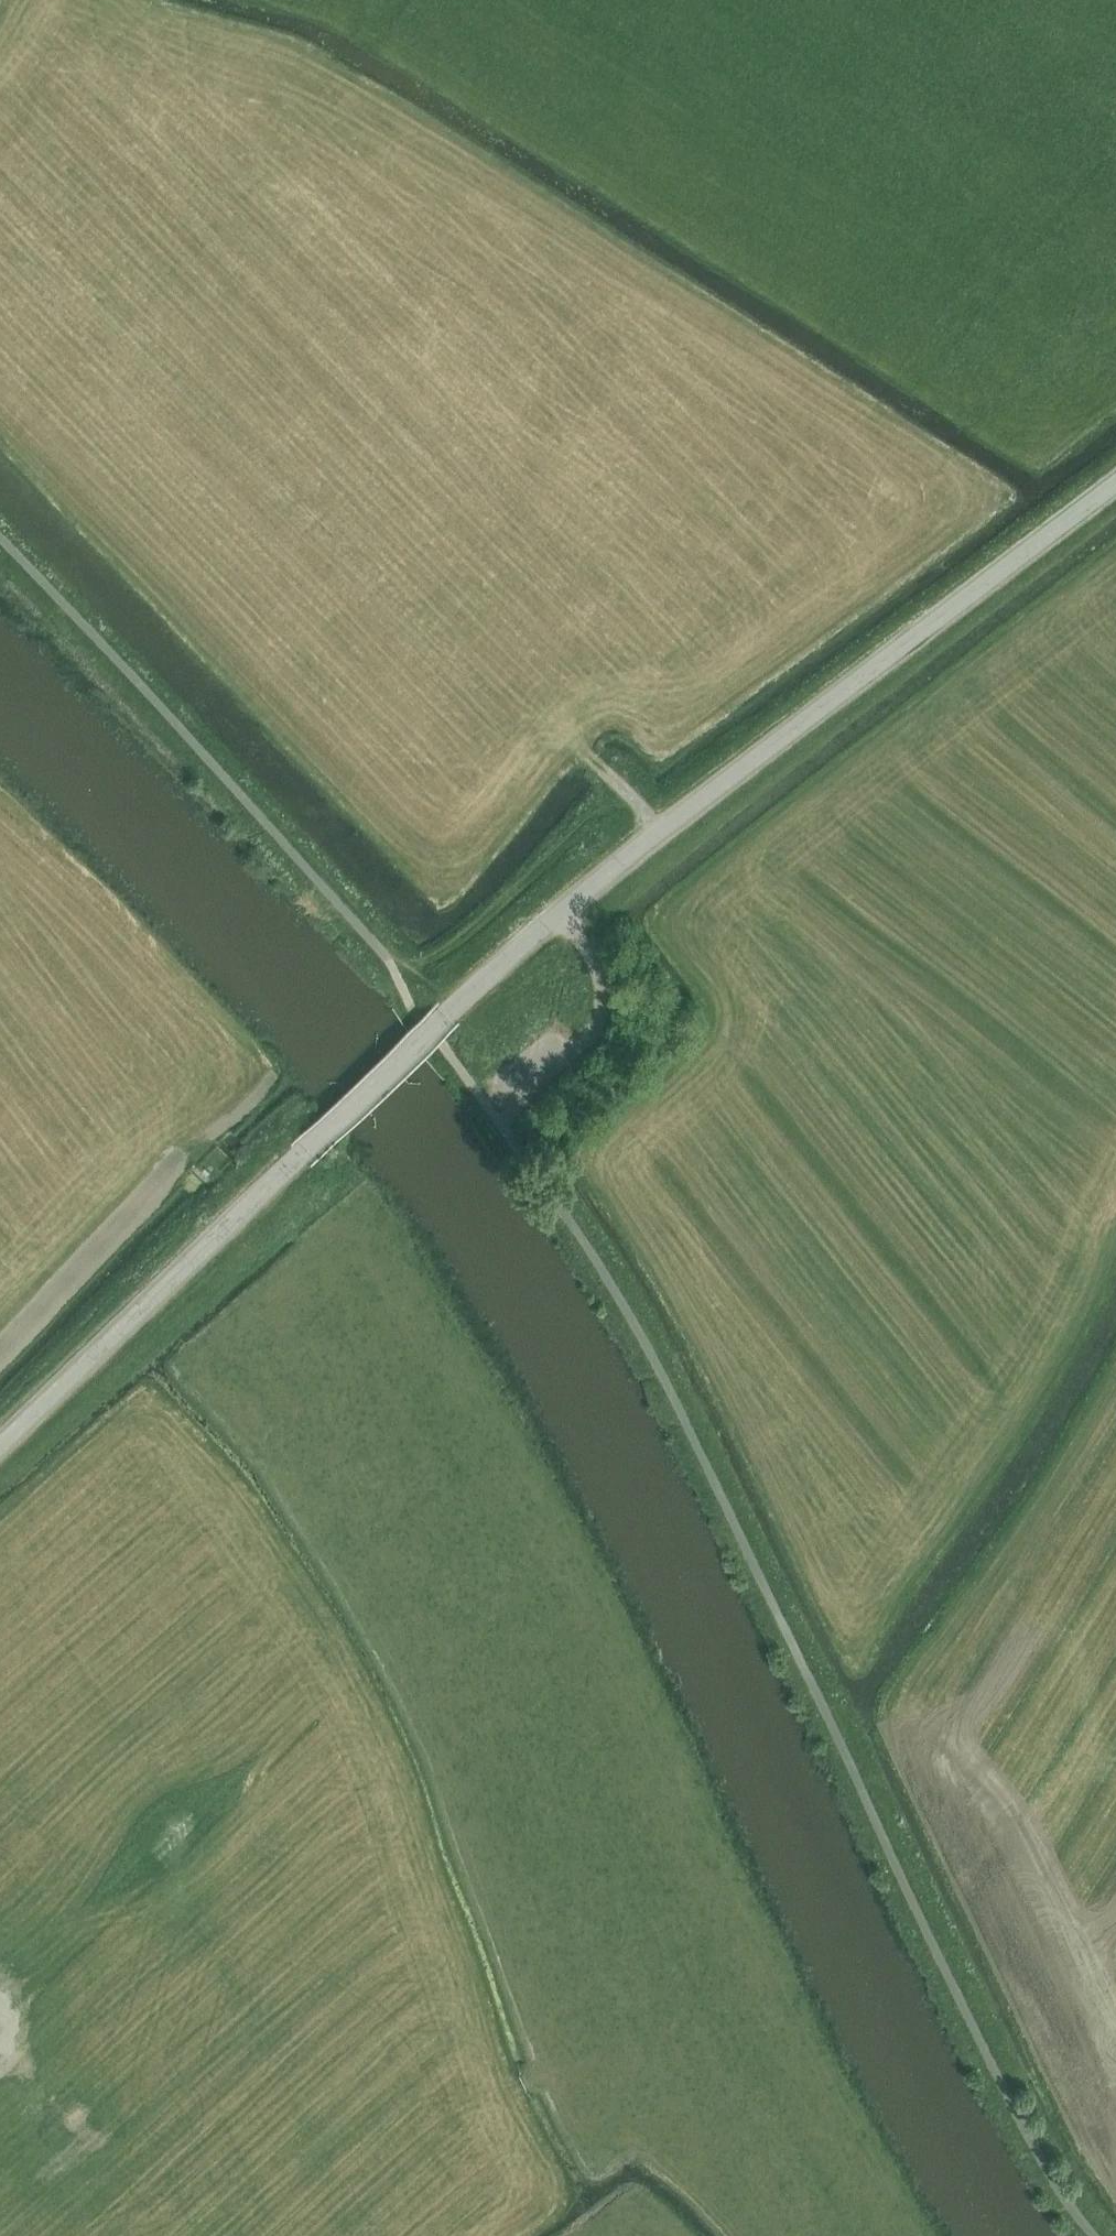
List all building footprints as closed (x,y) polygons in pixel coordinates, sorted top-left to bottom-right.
[(545,1121),(539,1128),(546,1134),(552,1127),(545,1121)]
